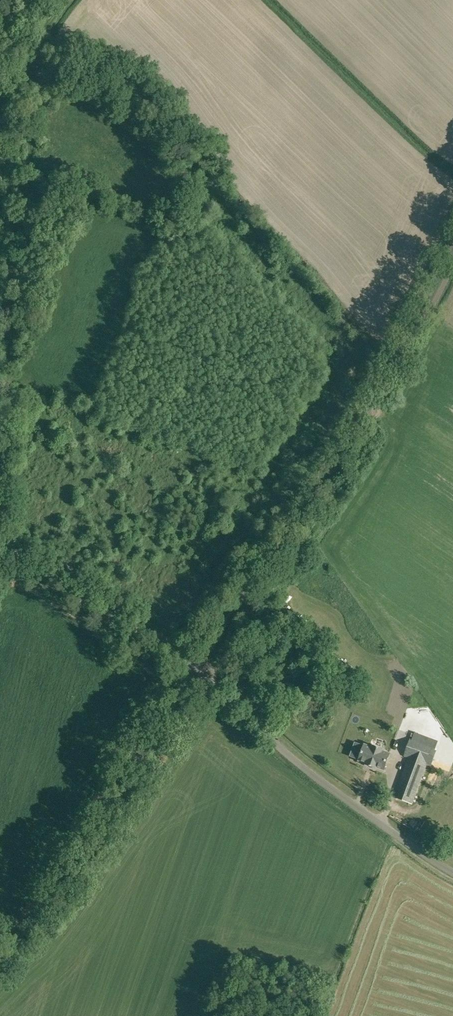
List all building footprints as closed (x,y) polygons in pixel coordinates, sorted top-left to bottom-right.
[(364,745),(359,760),(367,763),(367,766),(375,769),(376,766),(384,769),(390,754),(381,751),(382,749),(374,746),(373,748),(364,745)] [(409,755),(394,797),(412,804),(428,762),(409,755)]
